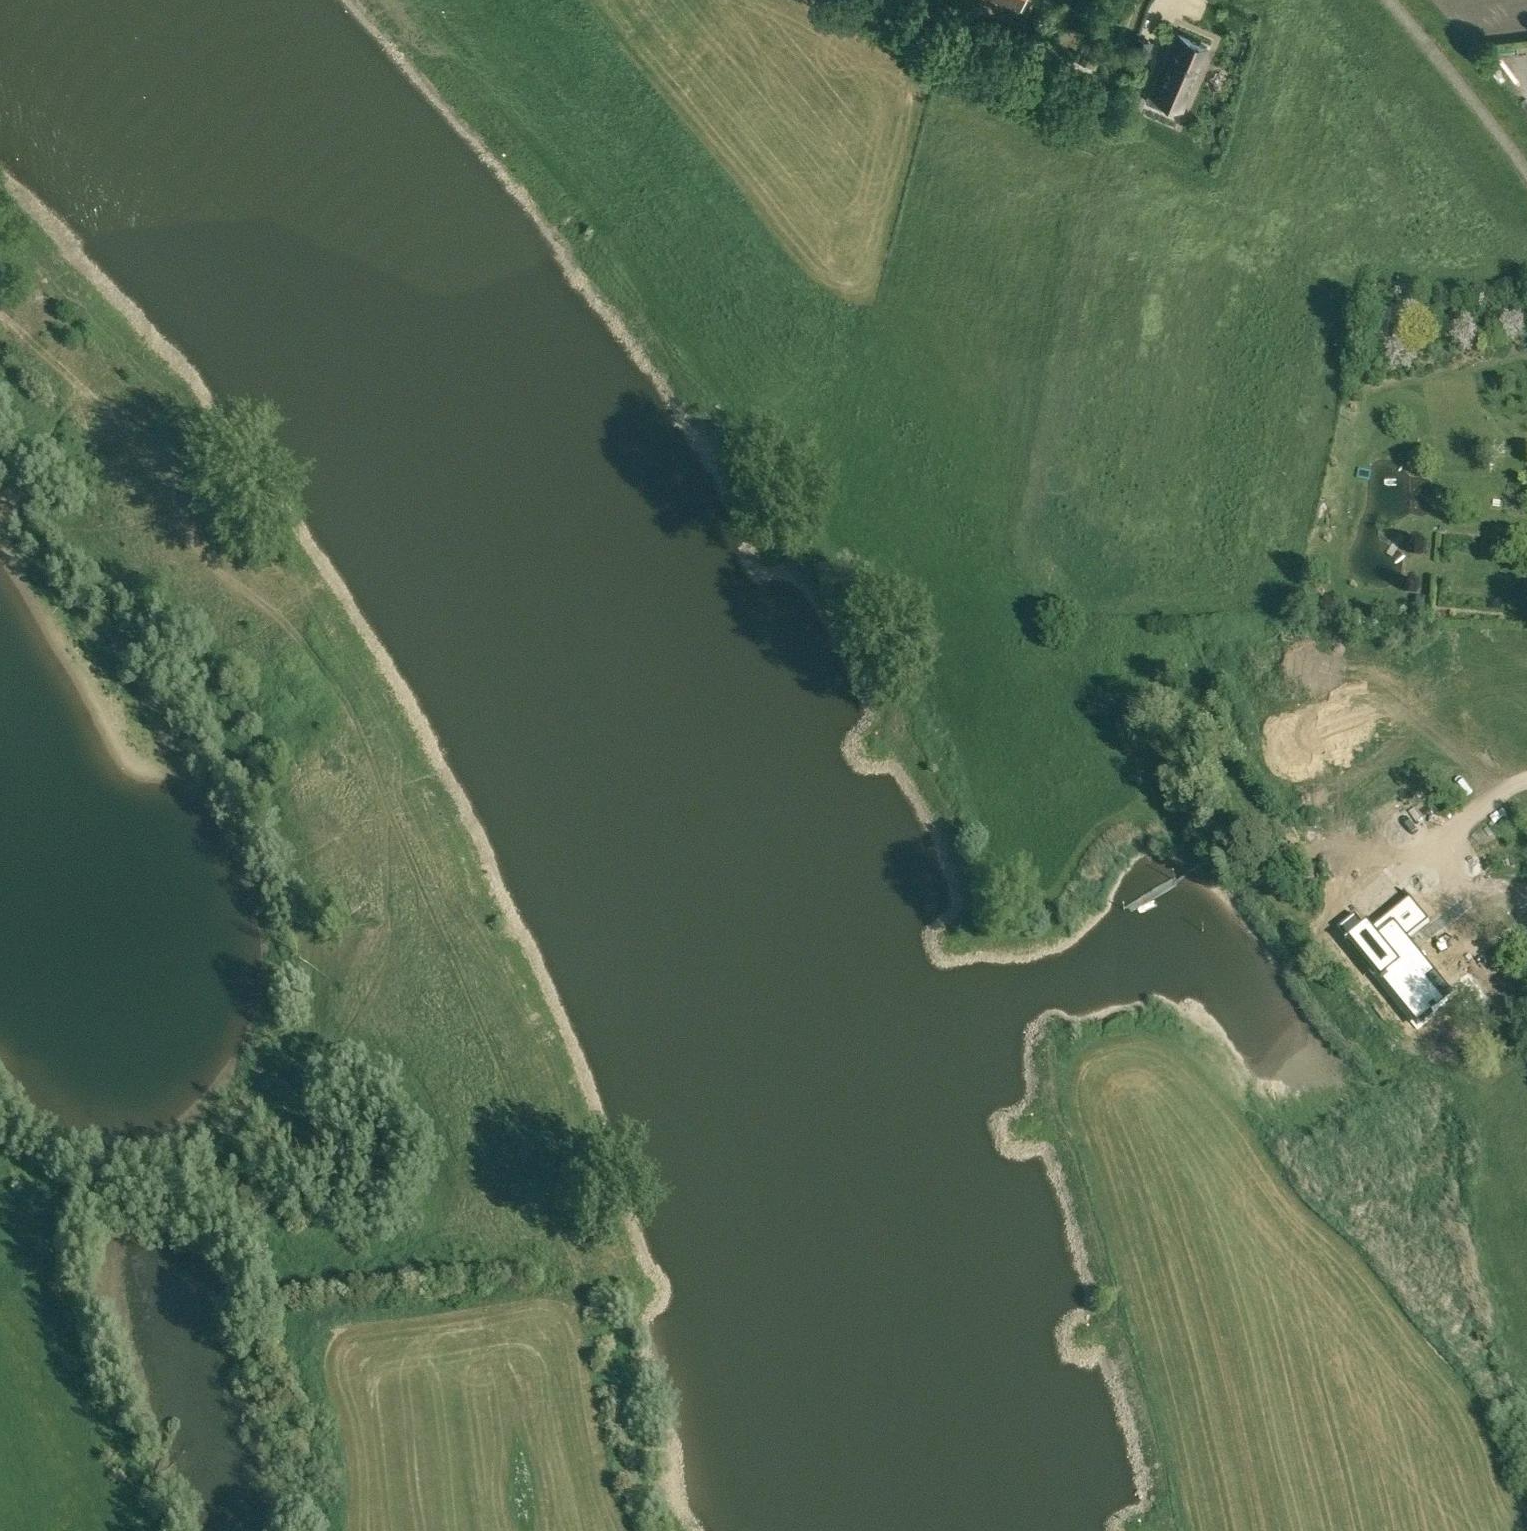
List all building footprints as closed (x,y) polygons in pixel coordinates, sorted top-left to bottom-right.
[(1018,15),(1023,0),(979,0),(1018,15)] [(1129,54),(1144,60),(1151,42),(1136,35),(1129,54)] [(1154,95),(1182,107),(1208,47),(1179,35),(1154,95)] [(1416,910),(1393,890),(1357,930),(1348,921),(1334,937),(1366,965),(1364,968),(1368,972),(1370,969),(1379,977),(1387,969),(1427,1005),(1444,986),(1422,966),(1428,959),(1416,948),(1414,950),(1403,940),(1398,945),(1390,938),(1395,933),(1416,910)]
